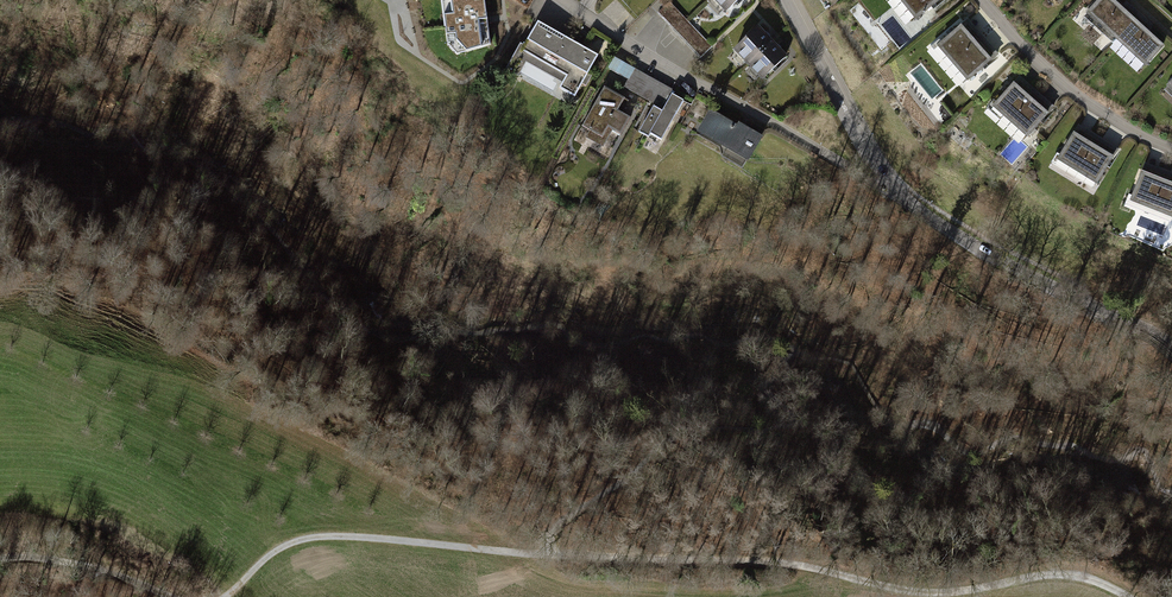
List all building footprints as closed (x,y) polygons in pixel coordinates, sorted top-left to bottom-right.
[(449,43),(458,52),(491,42),(485,0),(443,0),(449,43)] [(669,0),(658,12),(702,56),(713,45),(669,0)] [(725,13),(739,0),(712,0),(725,13)] [(920,27),(953,1),(952,0),(898,0),(920,27)] [(1091,16),(1145,67),(1164,47),(1114,0),(1106,0),(1091,16)] [(940,49),(978,88),(1009,59),(971,19),(940,49)] [(597,55),(534,21),(518,50),(567,77),(559,90),(573,98),(597,55)] [(761,26),(734,52),(764,82),(791,56),(761,26)] [(616,60),(611,68),(629,78),(623,88),(656,105),(639,135),(648,140),(652,134),(663,140),(683,102),(673,97),(675,92),(616,60)] [(997,109),(1040,143),(1066,109),(1023,76),(997,109)] [(624,101),(603,89),(578,135),(610,153),(629,119),(617,112),(624,101)] [(709,109),(694,133),(747,164),(761,139),(709,109)] [(1053,159),(1099,189),(1123,153),(1077,123),(1053,159)] [(1171,215),(1171,170),(1141,159),(1127,199),(1171,215)]
